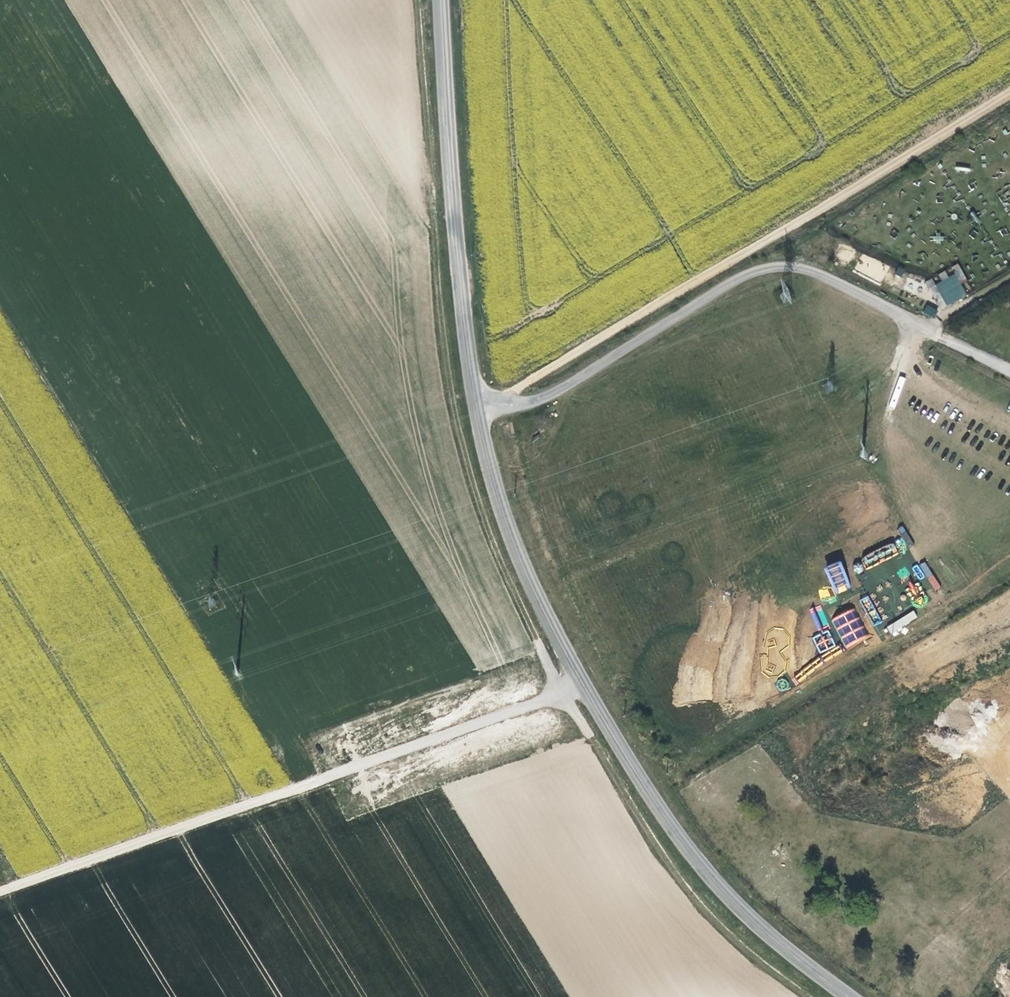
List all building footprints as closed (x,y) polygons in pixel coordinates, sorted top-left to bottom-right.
[(854,273),(883,282),(889,264),(860,255),(854,273)] [(942,281),(936,284),(945,305),(967,296),(961,282),(966,279),(959,263),(938,273),(942,281)] [(927,280),(937,309),(944,306),(936,284),(941,282),(939,276),(927,280)] [(926,304),(923,312),(934,316),(937,309),(926,304)] [(904,525),(897,528),(907,548),(913,545),(904,525)] [(867,569),(898,553),(893,542),(861,558),(867,569)] [(919,581),(926,577),(935,591),(941,587),(924,560),(912,568),(919,581)] [(833,594),(850,589),(842,561),(825,566),(833,594)] [(834,597),(832,587),(818,590),(820,600),(834,597)] [(870,595),(862,598),(872,626),(880,623),(870,595)] [(817,631),(829,626),(821,605),(809,609),(817,631)] [(831,619),(845,648),(869,636),(855,607),(831,619)] [(913,610),(885,626),(890,634),(918,618),(913,610)] [(812,637),(819,653),(835,646),(828,630),(812,637)] [(773,670),(773,665),(767,665),(766,656),(761,656),(762,671),(773,670)] [(780,691),(789,688),(785,678),(776,681),(780,691)]
